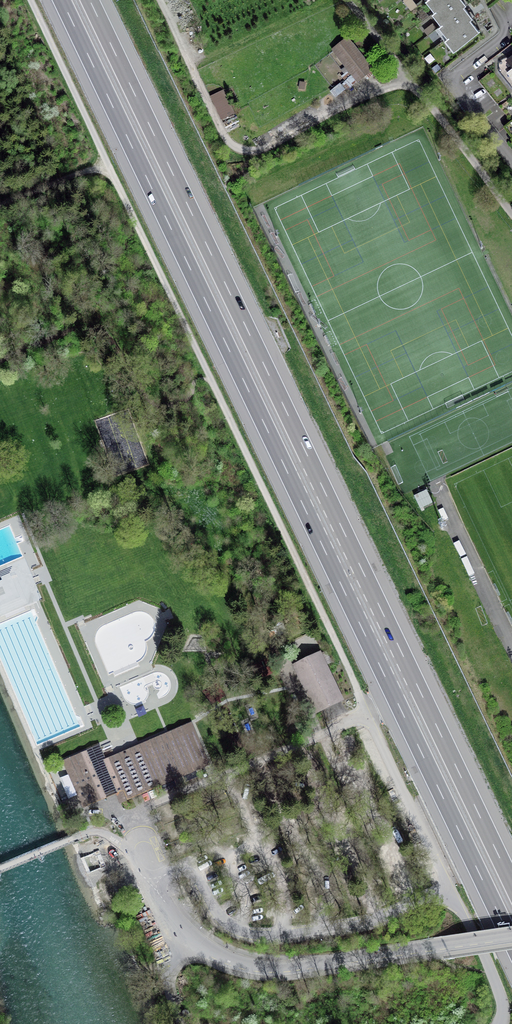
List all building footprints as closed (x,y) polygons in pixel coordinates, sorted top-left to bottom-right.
[(411,9),(418,5),(414,0),(405,0),(411,9)] [(439,10),(451,0),(430,0),(439,10)] [(436,12),(445,23),(468,5),(470,3),(468,0),(451,0),(439,10),(436,12)] [(445,23),(443,25),(452,36),(473,19),(477,16),(468,5),(445,23)] [(452,36),(449,38),(458,49),(482,29),(473,19),(452,36)] [(371,70),(347,40),(333,51),(357,81),(371,70)] [(485,90),(499,79),(493,71),(479,82),(485,90)] [(485,90),(491,97),(504,87),(499,79),(485,90)] [(504,87),(491,97),(497,106),(511,96),(504,87)] [(223,90),(210,96),(221,120),(235,113),(223,90)] [(500,108),(511,123),(511,99),(500,108)] [(426,490),(414,496),(420,508),(432,502),(426,490)] [(319,655),(296,666),(317,710),(340,699),(319,655)] [(119,756),(103,763),(98,751),(66,765),(70,774),(69,774),(78,795),(69,798),(72,805),(81,801),(82,803),(115,789),(120,801),(204,765),(188,727),(119,756)] [(78,795),(69,774),(53,781),(62,801),(69,798),(78,795)]
